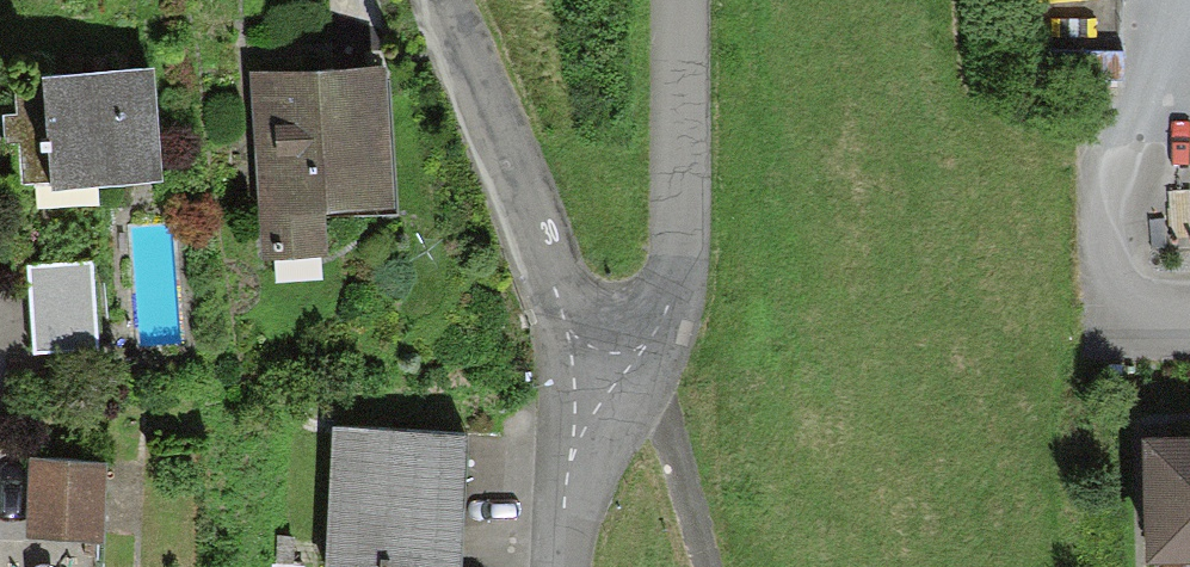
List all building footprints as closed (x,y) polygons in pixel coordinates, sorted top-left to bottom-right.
[(327,214),(397,211),(390,67),(250,74),(259,255),(328,252),(327,214)] [(17,131),(21,180),(52,177),(53,190),(162,180),(152,70),(44,80),(44,87),(13,90),(17,131)] [(32,358),(98,353),(92,261),(26,266),(32,358)] [(466,430),(328,426),(324,566),(462,566),(466,430)] [(1142,562),(1189,561),(1189,440),(1139,441),(1142,562)] [(25,538),(103,542),(107,463),(29,459),(25,538)]
